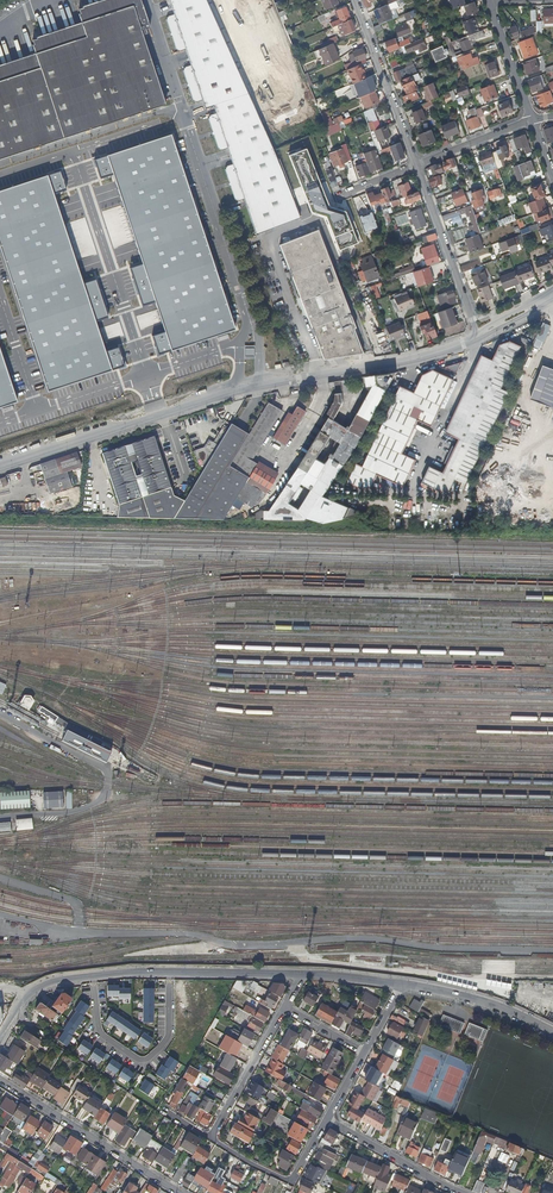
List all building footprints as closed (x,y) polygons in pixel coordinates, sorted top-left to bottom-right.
[(36,147),(64,137),(163,104),(140,35),(145,34),(143,29),(148,28),(139,0),(108,0),(86,7),(86,6),(80,7),(81,9),(76,10),(78,14),(76,15),(80,25),(40,38),(39,36),(34,38),(34,39),(29,41),(31,45),(30,45),(33,56),(0,67),(0,159),(36,147)] [(280,173),(271,150),(268,142),(217,27),(205,0),(167,0),(172,14),(166,16),(166,17),(165,18),(165,19),(164,20),(169,32),(171,33),(170,37),(174,50),(175,50),(176,51),(178,50),(178,51),(184,49),(189,65),(183,67),(183,68),(182,68),(182,70),(181,70),(185,83),(188,85),(187,87),(191,101),(192,101),(193,102),(195,101),(195,103),(201,101),(203,109),(212,106),(214,113),(208,115),(207,116),(206,116),(207,117),(206,118),(210,131),(213,132),(212,136),(216,148),(217,148),(218,150),(219,149),(220,150),(226,148),(231,164),(225,166),(223,167),(223,169),(227,182),(229,182),(230,183),(230,184),(229,185),(229,186),(233,198),(234,199),(235,201),(236,200),(237,201),(243,199),(254,234),(297,217),(288,192),(280,173)] [(238,57),(265,46),(267,51),(275,48),(273,42),(274,41),(257,0),(215,0),(238,57)] [(338,1),(337,0),(323,0),(327,9),(339,4),(338,1)] [(370,1),(370,0),(364,0),(367,8),(372,6),(370,1)] [(464,0),(449,0),(453,10),(465,6),(466,5),(464,0)] [(375,10),(381,24),(393,19),(390,11),(399,7),(396,1),(382,7),(375,10)] [(478,12),(474,2),(466,5),(465,6),(469,15),(470,15),(473,14),(478,12)] [(330,23),(332,27),(337,25),(347,21),(350,20),(351,19),(345,7),(337,11),(340,19),(330,23)] [(278,13),(282,21),(287,18),(283,10),(278,13)] [(552,22),(552,10),(544,10),(544,22),(552,22)] [(412,17),(410,12),(404,14),(406,20),(410,18),(412,17)] [(327,20),(326,17),(324,14),(318,17),(320,22),(327,20)] [(476,22),(474,18),(463,22),(468,36),(479,32),(478,27),(476,21),(476,22)] [(396,28),(399,37),(401,36),(416,30),(412,19),(411,20),(407,21),(406,22),(407,24),(396,28)] [(355,30),(350,20),(347,21),(337,25),(341,36),(347,33),(355,30)] [(527,28),(528,30),(536,27),(536,21),(532,22),(532,26),(527,28)] [(520,37),(521,38),(537,33),(537,32),(536,27),(528,30),(521,32),(520,30),(518,31),(516,26),(511,28),(515,39),(520,37)] [(485,37),(482,31),(479,32),(468,36),(467,36),(469,39),(460,42),(463,51),(475,47),(473,41),(485,37)] [(327,40),(327,41),(329,45),(331,44),(338,41),(336,36),(327,40)] [(386,42),(391,52),(403,47),(411,43),(409,38),(403,41),(401,36),(399,37),(395,38),(386,42)] [(428,48),(424,38),(411,43),(403,47),(406,54),(420,48),(422,51),(428,48)] [(538,54),(532,39),(519,43),(525,58),(538,54)] [(448,44),(453,57),(456,56),(455,52),(451,42),(448,44)] [(319,50),(325,65),(339,59),(337,54),(335,54),(331,44),(329,45),(322,48),(319,50)] [(445,49),(443,46),(432,51),(437,62),(448,57),(447,53),(449,52),(448,49),(447,49),(445,49)] [(345,66),(347,70),(359,64),(361,64),(365,62),(364,59),(366,58),(362,48),(353,52),(356,61),(345,66)] [(463,64),(465,69),(480,63),(478,58),(473,59),(471,54),(457,59),(460,65),(463,64)] [(448,59),(454,74),(456,72),(461,70),(460,65),(457,59),(456,56),(453,57),(448,59)] [(499,75),(493,58),(485,61),(491,78),(499,75)] [(536,61),(535,59),(524,63),(528,74),(539,70),(536,62),(536,61)] [(347,70),(353,84),(364,79),(365,78),(361,68),(359,64),(347,70)] [(394,73),(397,82),(401,81),(418,73),(414,65),(407,68),(394,73)] [(312,85),(307,73),(304,74),(309,86),(312,85)] [(421,79),(419,73),(418,73),(401,81),(406,91),(406,90),(408,94),(418,90),(416,86),(414,81),(421,79)] [(365,78),(364,79),(353,84),(351,84),(353,89),(352,90),(354,96),(375,88),(371,76),(365,78)] [(530,84),(531,87),(533,92),(543,88),(539,76),(529,80),(530,84)] [(436,88),(434,83),(431,84),(423,88),(425,92),(426,96),(425,97),(423,98),(426,103),(431,100),(430,100),(431,100),(431,99),(432,99),(432,100),(439,97),(435,88),(436,88)] [(493,85),(481,90),(485,102),(498,98),(493,85)] [(460,96),(470,92),(469,90),(467,86),(457,90),(460,96)] [(550,90),(543,93),(543,94),(538,96),(538,97),(541,106),(543,105),(544,107),(548,106),(547,104),(552,102),(552,100),(552,96),(551,94),(550,90)] [(378,102),(374,91),(358,98),(360,103),(363,102),(365,107),(378,102)] [(415,92),(404,97),(406,103),(417,98),(415,92)] [(326,111),(320,98),(315,100),(321,113),(326,111)] [(422,109),(433,104),(431,100),(426,103),(411,109),(418,123),(426,119),(422,109)] [(513,112),(511,106),(509,107),(507,102),(498,105),(503,116),(513,112)] [(478,117),(479,117),(476,110),(475,108),(469,110),(472,117),(470,118),(471,119),(467,121),(470,130),(481,126),(478,117)] [(376,120),(372,109),(363,112),(370,132),(376,130),(373,122),(376,120)] [(333,125),(327,112),(322,114),(327,128),(333,125)] [(383,122),(385,126),(394,122),(392,117),(383,122)] [(455,122),(442,127),(446,138),(460,133),(455,122)] [(340,128),(338,123),(335,124),(333,125),(327,128),(323,129),(326,135),(340,128)] [(386,127),(371,132),(373,138),(376,137),(378,142),(390,137),(386,127)] [(552,141),(552,127),(544,130),(549,142),(552,141)] [(436,141),(431,130),(420,135),(424,146),(436,141)] [(151,301),(159,334),(148,336),(155,353),(233,327),(169,133),(94,159),(98,176),(110,173),(137,262),(126,267),(138,305),(151,301)] [(338,143),(336,136),(331,138),(327,138),(324,133),(320,133),(314,136),(318,150),(338,143)] [(531,151),(525,135),(514,139),(518,149),(524,147),(526,153),(531,151)] [(400,147),(403,146),(401,142),(392,145),(389,146),(391,150),(395,161),(404,157),(400,147)] [(344,162),(351,160),(345,144),(341,146),(342,149),(331,153),(328,147),(326,148),(328,154),(329,154),(334,166),(341,164),(342,166),(345,165),(344,162)] [(510,156),(506,145),(500,147),(501,149),(497,151),(492,153),(495,161),(497,168),(498,169),(503,167),(501,159),(510,156)] [(322,218),(336,252),(358,243),(342,210),(325,205),(305,148),(285,156),(309,214),(322,218)] [(376,150),(363,155),(366,163),(367,165),(368,165),(370,171),(382,167),(378,155),(377,152),(376,150)] [(482,165),(495,161),(492,153),(491,150),(479,155),(482,165)] [(519,151),(514,152),(517,161),(522,160),(519,151)] [(366,163),(363,155),(363,154),(359,155),(362,162),(364,162),(364,163),(355,166),(359,177),(369,173),(366,163)] [(453,174),(459,172),(453,157),(447,159),(448,162),(444,164),(446,170),(451,168),(453,174)] [(531,160),(513,167),(519,181),(524,179),(524,180),(534,177),(534,176),(535,176),(535,175),(535,174),(536,174),(531,160)] [(339,189),(338,185),(335,178),(334,176),(332,171),(329,162),(323,164),(333,192),(339,189)] [(443,171),(440,162),(430,166),(434,174),(443,171)] [(46,389),(121,367),(114,349),(102,352),(93,321),(105,317),(94,278),(81,283),(53,194),(64,189),(58,172),(0,190),(0,250),(46,389)] [(439,175),(430,179),(432,185),(436,184),(437,185),(442,183),(439,175)] [(402,182),(401,178),(390,182),(393,189),(396,195),(397,200),(398,199),(400,198),(399,195),(400,194),(397,184),(402,182)] [(399,186),(403,197),(406,196),(412,194),(407,183),(399,186)] [(541,185),(532,188),(536,200),(543,198),(546,197),(541,185)] [(381,189),(380,190),(381,193),(385,201),(386,204),(389,203),(390,202),(388,197),(390,196),(391,197),(396,195),(393,189),(388,191),(387,187),(385,188),(384,188),(381,189)] [(475,200),(470,202),(471,205),(473,209),(484,204),(482,198),(485,196),(481,187),(472,191),(475,200)] [(467,200),(469,200),(466,192),(464,193),(463,189),(452,193),(454,198),(451,199),(453,202),(455,201),(457,206),(467,201),(467,200)] [(494,192),(488,194),(490,199),(500,195),(498,189),(493,191),(494,192)] [(372,192),(366,194),(370,205),(377,205),(372,192)] [(412,202),(414,207),(422,204),(420,199),(417,192),(412,194),(406,196),(409,203),(412,202)] [(507,194),(510,204),(517,202),(514,192),(507,194)] [(374,195),(377,205),(385,201),(381,193),(374,195)] [(357,209),(363,206),(358,195),(352,199),(357,209)] [(533,214),(548,208),(547,204),(545,204),(544,203),(543,198),(536,200),(529,203),(533,214)] [(453,212),(442,216),(443,220),(464,213),(466,212),(468,217),(470,216),(473,225),(469,227),(470,231),(475,229),(477,235),(482,233),(476,219),(473,211),(473,209),(471,205),(464,208),(462,209),(460,210),(453,212)] [(426,226),(420,209),(410,212),(416,229),(426,226)] [(536,222),(541,221),(542,223),(550,220),(550,219),(552,217),(550,209),(534,215),(536,222)] [(362,215),(358,216),(359,219),(364,233),(378,228),(373,213),(372,211),(368,213),(368,214),(363,216),(362,215)] [(405,222),(402,213),(393,216),(396,225),(405,222)] [(529,227),(531,232),(539,228),(538,223),(529,227)] [(397,227),(394,228),(400,245),(409,242),(407,237),(402,239),(399,229),(397,229),(397,227)] [(317,230),(307,234),(316,258),(333,302),(349,344),(353,355),(362,354),(353,329),(355,328),(346,304),(332,269),(317,230)] [(435,239),(437,239),(435,233),(422,238),(424,243),(435,239)] [(519,235),(524,249),(525,249),(527,248),(522,235),(522,234),(519,235)] [(333,308),(304,235),(277,245),(321,359),(351,354),(333,308)] [(468,248),(470,254),(482,249),(477,235),(466,239),(469,247),(468,248)] [(508,241),(504,243),(507,250),(511,249),(512,252),(518,250),(516,245),(520,244),(518,239),(515,240),(514,238),(508,240),(508,241)] [(439,261),(433,245),(422,249),(427,265),(429,264),(429,267),(439,263),(439,261)] [(364,263),(361,264),(367,281),(378,277),(372,260),(370,256),(362,259),(364,263)] [(539,274),(552,269),(552,266),(551,264),(549,258),(535,263),(539,274)] [(479,260),(460,267),(462,273),(463,272),(470,270),(481,266),(479,260)] [(391,275),(392,279),(401,276),(401,274),(415,270),(413,265),(399,270),(400,272),(391,275)] [(481,266),(470,270),(471,274),(472,274),(484,269),(482,265),(481,266)] [(519,282),(535,276),(533,270),(531,266),(515,272),(519,282)] [(413,272),(418,286),(433,282),(428,267),(413,272)] [(484,269),(472,274),(476,286),(488,281),(484,269)] [(519,282),(515,272),(500,278),(501,281),(504,290),(505,290),(506,292),(515,288),(515,286),(520,284),(519,282)] [(379,296),(375,285),(370,287),(373,298),(379,296)] [(494,299),(488,285),(478,289),(483,303),(494,299)] [(452,290),(437,295),(441,308),(455,303),(454,299),(455,299),(452,290)] [(395,312),(395,313),(405,309),(404,307),(407,306),(414,303),(413,299),(411,299),(409,295),(404,297),(403,296),(390,301),(395,312)] [(437,312),(440,319),(443,329),(456,324),(454,317),(454,316),(451,307),(437,312)] [(417,315),(421,326),(429,323),(430,325),(432,324),(429,316),(428,313),(427,311),(417,315)] [(390,341),(405,335),(400,322),(394,325),(385,328),(390,341)] [(535,339),(544,342),(550,325),(542,322),(535,339)] [(426,340),(436,336),(436,334),(432,324),(430,325),(429,323),(421,326),(419,327),(422,333),(423,333),(426,340)] [(277,360),(270,341),(261,345),(268,363),(277,360)] [(421,482),(438,490),(449,491),(455,479),(465,484),(508,392),(501,389),(520,346),(509,341),(499,345),(491,360),(481,355),(445,433),(458,439),(443,472),(429,466),(421,482)] [(251,348),(249,348),(247,348),(246,349),(245,350),(245,351),(244,352),(245,354),(245,355),(246,356),(247,357),(249,357),(250,357),(251,356),(253,355),(253,353),(253,352),(253,351),(253,350),(252,349),(251,348)] [(13,400),(0,361),(0,404),(13,400)] [(450,369),(456,372),(461,362),(452,364),(444,367),(450,369)] [(530,399),(552,406),(552,368),(542,364),(530,399)] [(362,466),(356,463),(347,482),(362,489),(371,487),(377,475),(403,486),(416,460),(402,453),(418,420),(431,426),(453,380),(432,370),(422,375),(413,392),(400,386),(362,466)] [(333,400),(325,413),(329,415),(323,425),(300,462),(285,484),(278,494),(292,495),(300,482),(310,489),(306,495),(318,495),(321,495),(342,464),(354,447),(383,393),(395,371),(363,376),(365,388),(349,418),(352,420),(347,428),(331,419),(341,402),(339,392),(333,393),(333,395),(333,400)] [(280,411),(265,402),(246,435),(233,456),(241,462),(252,445),(257,448),(280,411)] [(289,415),(286,413),(270,438),(281,445),(302,411),(294,406),(289,415)] [(210,408),(204,410),(207,420),(212,418),(210,408)] [(233,456),(246,435),(228,424),(182,500),(172,518),(195,519),(198,513),(233,456)] [(151,437),(100,455),(117,505),(140,497),(167,487),(151,437)] [(205,440),(200,441),(203,450),(208,448),(205,440)] [(74,452),(38,464),(47,493),(69,486),(65,471),(79,467),(74,452)] [(242,476),(235,471),(241,462),(233,456),(198,513),(208,519),(220,519),(233,498),(243,482),(245,479),(242,476)] [(245,479),(255,463),(251,461),(242,476),(245,479)] [(245,479),(243,482),(259,491),(263,494),(275,475),(255,463),(245,479)] [(10,482),(16,480),(14,473),(11,474),(11,475),(7,476),(8,478),(10,482)] [(243,482),(233,498),(249,507),(259,491),(243,482)] [(117,505),(117,518),(172,518),(182,500),(172,496),(169,488),(167,487),(140,497),(117,505)] [(302,521),(318,495),(306,495),(297,508),(288,502),(292,495),(278,494),(269,507),(265,507),(263,506),(263,519),(302,521)] [(362,514),(323,496),(322,496),(320,496),(306,518),(324,523),(362,514)] [(87,500),(80,503),(83,512),(90,510),(87,500)] [(15,515),(15,509),(4,507),(0,506),(0,514),(15,515)] [(23,698),(22,697),(18,704),(29,710),(33,703),(24,697),(23,698)] [(70,726),(42,707),(40,712),(69,730),(77,734),(78,732),(86,735),(86,734),(87,733),(70,726)] [(0,793),(0,797),(1,810),(30,808),(29,791),(0,793)] [(62,808),(61,792),(41,792),(41,809),(62,808)] [(32,819),(15,821),(16,831),(33,829),(32,819)] [(11,822),(0,823),(0,833),(12,832),(11,822)] [(236,990),(241,981),(235,981),(232,988),(236,990)] [(255,989),(258,985),(258,984),(253,981),(252,982),(248,989),(254,992),(255,989)] [(118,986),(106,986),(106,996),(117,996),(117,999),(129,999),(129,988),(118,988),(118,986)] [(272,986),(269,991),(277,996),(280,990),(272,986)] [(153,988),(142,988),(142,1023),(153,1023),(153,988)] [(60,993),(49,1009),(59,1016),(71,998),(63,992),(60,993)] [(364,992),(362,997),(359,1002),(364,1005),(373,1010),(379,1000),(364,992)] [(262,1000),(260,1003),(271,1009),(277,998),(269,993),(264,1002),(262,1000)] [(312,1006),(317,998),(311,995),(308,993),(303,1001),(312,1006)] [(255,1007),(258,1002),(251,998),(248,1004),(255,1007)] [(420,1003),(413,999),(409,1007),(418,1013),(424,1002),(421,1000),(420,1003)] [(64,1031),(57,1041),(66,1047),(72,1037),(71,1036),(84,1018),(82,1016),(88,1007),(80,1001),(73,1010),(75,1012),(62,1030),(64,1031)] [(232,1008),(233,1006),(224,1001),(217,1014),(222,1017),(228,1006),(232,1008)] [(35,1008),(54,1022),(59,1016),(49,1009),(40,1002),(35,1008)] [(337,1012),(321,1003),(314,1015),(330,1024),(335,1016),(337,1012)] [(246,1005),(243,1011),(251,1015),(263,1022),(269,1013),(260,1008),(257,1013),(254,1011),(255,1010),(246,1005)] [(342,1020),(349,1024),(351,1021),(356,1009),(350,1005),(347,1012),(339,1008),(337,1012),(335,1016),(336,1016),(331,1025),(338,1028),(342,1020)] [(364,1005),(361,1010),(365,1012),(363,1016),(368,1020),(374,1010),(373,1010),(364,1005)] [(243,1011),(235,1007),(232,1011),(242,1017),(243,1015),(249,1018),(247,1021),(249,1022),(247,1026),(258,1032),(263,1022),(251,1015),(243,1011)] [(430,1015),(421,1009),(419,1013),(428,1018),(430,1015)] [(111,1012),(105,1020),(134,1039),(140,1031),(111,1012)] [(397,1018),(392,1015),(390,1019),(403,1026),(405,1022),(406,1021),(398,1016),(397,1018)] [(464,1023),(443,1015),(439,1025),(460,1033),(464,1023)] [(422,1017),(415,1033),(422,1037),(429,1021),(422,1017)] [(349,1037),(352,1031),(353,1030),(361,1033),(364,1027),(351,1021),(349,1024),(344,1035),(349,1037)] [(403,1028),(393,1022),(387,1034),(397,1039),(403,1028)] [(487,1029),(469,1022),(464,1034),(482,1041),(487,1029)] [(232,1039),(237,1042),(242,1033),(235,1029),(230,1037),(232,1039)] [(256,1035),(245,1029),(242,1033),(237,1042),(240,1043),(241,1044),(247,1047),(248,1048),(250,1044),(251,1045),(256,1035)] [(306,1044),(312,1033),(304,1029),(299,1037),(300,1037),(296,1044),(302,1048),(304,1048),(306,1044)] [(288,1030),(279,1045),(288,1050),(297,1035),(288,1030)] [(24,1032),(20,1038),(35,1048),(39,1041),(24,1032)] [(143,1032),(137,1041),(147,1048),(152,1039),(143,1032)] [(399,1044),(389,1038),(383,1049),(394,1054),(399,1044)] [(237,1047),(240,1043),(237,1042),(232,1039),(230,1043),(237,1047)] [(83,1040),(77,1049),(86,1055),(92,1047),(83,1040)] [(306,1051),(320,1058),(326,1048),(318,1043),(312,1040),(307,1050),(306,1051)] [(11,1052),(7,1058),(10,1060),(16,1064),(25,1051),(13,1043),(8,1050),(11,1052)] [(242,1054),(247,1047),(241,1044),(237,1051),(235,1050),(233,1055),(242,1060),(244,1055),(242,1054)] [(278,1045),(271,1058),(273,1059),(281,1063),(288,1050),(279,1045),(278,1045)] [(333,1047),(321,1069),(329,1074),(331,1075),(343,1053),(333,1047)] [(95,1048),(89,1057),(99,1063),(105,1055),(95,1048)] [(302,1048),(297,1056),(302,1058),(306,1051),(307,1050),(304,1048),(302,1048)] [(226,1053),(219,1066),(225,1069),(228,1071),(230,1068),(234,1062),(236,1058),(226,1053)] [(10,1060),(7,1058),(4,1056),(3,1056),(0,1054),(0,1071),(2,1073),(3,1072),(5,1068),(10,1060)] [(394,1060),(383,1054),(375,1069),(381,1072),(386,1074),(389,1068),(393,1070),(398,1062),(394,1060)] [(161,1064),(155,1074),(164,1080),(170,1070),(172,1071),(178,1062),(169,1056),(163,1066),(161,1064)] [(112,1059),(106,1068),(115,1074),(121,1065),(112,1059)] [(273,1059),(265,1072),(278,1079),(280,1079),(281,1080),(286,1073),(280,1070),(283,1065),(281,1063),(273,1059)] [(16,1064),(10,1060),(5,1068),(12,1072),(17,1065),(16,1064)] [(288,1060),(285,1066),(291,1069),(295,1063),(288,1060)] [(225,1070),(225,1069),(219,1066),(218,1065),(213,1075),(228,1084),(233,1075),(225,1070)] [(187,1067),(181,1079),(190,1083),(191,1084),(195,1076),(198,1071),(188,1066),(187,1067)] [(201,1066),(198,1071),(206,1075),(209,1071),(201,1066)] [(124,1067),(118,1076),(128,1082),(134,1074),(124,1067)] [(29,1080),(42,1088),(42,1087),(48,1078),(50,1076),(37,1068),(33,1074),(29,1080)] [(373,1075),(374,1073),(364,1068),(360,1076),(365,1079),(365,1080),(368,1082),(375,1085),(378,1078),(373,1075)] [(33,1074),(26,1070),(21,1077),(19,1076),(16,1074),(15,1075),(14,1077),(12,1075),(10,1078),(25,1087),(28,1081),(29,1080),(33,1074)] [(385,1080),(388,1076),(386,1074),(381,1072),(379,1076),(385,1080)] [(333,1089),(339,1079),(331,1075),(329,1074),(323,1083),(333,1089)] [(195,1076),(191,1084),(192,1085),(196,1087),(200,1079),(195,1076)] [(42,1087),(55,1095),(61,1086),(48,1078),(42,1087)] [(70,1089),(74,1092),(79,1085),(80,1083),(81,1081),(77,1079),(70,1089)] [(259,1079),(256,1083),(258,1084),(269,1091),(271,1086),(259,1079)] [(289,1093),(292,1087),(292,1086),(281,1080),(280,1079),(277,1084),(279,1085),(278,1087),(289,1093)] [(301,1081),(296,1079),(292,1086),(292,1087),(294,1088),(297,1083),(300,1084),(301,1081)] [(145,1080),(139,1089),(148,1095),(154,1086),(145,1080)] [(170,1101),(176,1104),(177,1102),(179,1099),(182,1094),(187,1084),(185,1083),(180,1080),(173,1092),(175,1093),(170,1101)] [(257,1085),(258,1084),(256,1083),(252,1081),(247,1091),(258,1097),(263,1088),(257,1085)] [(313,1082),(306,1095),(307,1095),(316,1100),(321,1092),(322,1093),(325,1088),(313,1082)] [(363,1090),(361,1094),(365,1097),(372,1101),(379,1088),(375,1085),(368,1082),(365,1087),(364,1090),(363,1090)] [(72,1096),(76,1098),(77,1097),(80,1099),(84,1102),(90,1092),(79,1085),(74,1092),(72,1096)] [(208,1087),(205,1092),(214,1097),(217,1092),(208,1087)] [(70,1093),(60,1088),(54,1098),(63,1104),(70,1093)] [(305,1099),(307,1095),(306,1095),(297,1089),(295,1093),(305,1099)] [(109,1092),(106,1097),(111,1100),(114,1095),(109,1092)] [(358,1109),(365,1097),(361,1094),(356,1092),(349,1104),(352,1106),(348,1115),(361,1122),(362,1119),(365,1114),(358,1109)] [(185,1114),(187,1115),(193,1105),(195,1100),(196,1098),(188,1094),(178,1110),(185,1114)] [(200,1103),(198,1107),(207,1113),(214,1101),(205,1096),(200,1103)] [(401,1116),(404,1117),(405,1115),(410,1102),(396,1096),(396,1097),(392,1106),(397,1108),(399,1103),(407,1107),(406,1108),(405,1108),(401,1116)] [(82,1108),(94,1116),(100,1107),(101,1106),(88,1097),(85,1102),(82,1108)] [(0,1107),(0,1108),(6,1112),(9,1114),(12,1116),(18,1106),(6,1098),(0,1107)] [(176,1104),(170,1101),(168,1105),(174,1109),(175,1109),(177,1105),(176,1104)] [(15,1129),(20,1131),(21,1130),(22,1128),(25,1122),(23,1121),(30,1109),(20,1103),(18,1106),(12,1116),(10,1120),(18,1125),(15,1129)] [(316,1117),(322,1107),(317,1104),(317,1105),(313,1103),(310,1107),(308,1105),(305,1110),(316,1117)] [(206,1125),(211,1115),(207,1113),(198,1107),(196,1106),(193,1105),(187,1115),(186,1117),(192,1121),(193,1118),(192,1118),(194,1114),(194,1113),(196,1109),(200,1111),(196,1119),(206,1125)] [(94,1117),(103,1123),(105,1120),(107,1118),(110,1120),(112,1116),(100,1107),(94,1116),(94,1117)] [(246,1107),(244,1111),(247,1113),(257,1118),(259,1114),(246,1107)] [(263,1117),(261,1121),(270,1126),(277,1113),(277,1112),(269,1108),(263,1117)] [(422,1113),(436,1119),(439,1114),(425,1108),(422,1113)] [(79,1109),(75,1118),(84,1121),(87,1112),(79,1109)] [(362,1119),(381,1130),(383,1127),(386,1119),(368,1109),(365,1114),(362,1119)] [(3,1130),(10,1120),(12,1116),(9,1114),(6,1112),(2,1118),(0,1117),(0,1128),(3,1130)] [(127,1120),(114,1112),(112,1116),(110,1120),(108,1122),(106,1125),(114,1130),(114,1131),(118,1134),(127,1120)] [(310,1128),(316,1118),(310,1115),(310,1114),(307,1112),(300,1125),(303,1127),(304,1125),(310,1128)] [(239,1118),(236,1123),(251,1132),(259,1119),(257,1118),(247,1113),(243,1120),(240,1119),(239,1118)] [(276,1129),(284,1116),(277,1113),(270,1126),(276,1129)] [(22,1128),(32,1134),(39,1121),(30,1115),(25,1122),(22,1128)] [(284,1116),(276,1129),(287,1135),(294,1122),(284,1116)] [(162,1133),(170,1120),(165,1117),(156,1130),(162,1133)] [(406,1135),(406,1137),(411,1139),(418,1123),(409,1119),(404,1117),(398,1132),(406,1135)] [(52,1128),(43,1122),(37,1132),(46,1138),(52,1128)] [(251,1135),(252,1133),(251,1132),(236,1123),(234,1122),(229,1132),(247,1143),(251,1135)] [(294,1122),(287,1135),(298,1142),(306,1129),(303,1127),(300,1125),(294,1122)] [(132,1139),(137,1133),(124,1125),(115,1140),(119,1142),(118,1144),(120,1145),(121,1144),(124,1146),(129,1137),(132,1139)] [(31,1136),(32,1134),(22,1128),(21,1130),(31,1136)] [(132,1139),(145,1147),(150,1140),(152,1137),(139,1128),(137,1133),(132,1139)] [(324,1139),(328,1141),(332,1144),(333,1144),(339,1134),(331,1130),(331,1129),(330,1129),(324,1139)] [(466,1135),(478,1139),(480,1134),(468,1129),(466,1135)] [(178,1141),(182,1143),(188,1132),(184,1130),(178,1141)] [(487,1139),(494,1142),(496,1137),(482,1131),(471,1158),(469,1161),(475,1164),(479,1153),(481,1154),(487,1139)] [(180,1146),(192,1154),(197,1146),(200,1140),(188,1132),(182,1143),(180,1146)] [(49,1147),(58,1154),(62,1147),(66,1141),(56,1135),(49,1147)] [(70,1136),(66,1141),(71,1144),(67,1150),(75,1155),(80,1147),(82,1144),(70,1136)] [(511,1144),(511,1143),(496,1137),(494,1142),(493,1144),(518,1154),(516,1160),(519,1161),(524,1149),(511,1144)] [(324,1139),(323,1138),(318,1146),(323,1149),(326,1144),(328,1141),(324,1139)] [(451,1141),(445,1138),(440,1150),(446,1152),(451,1141)] [(142,1156),(152,1162),(154,1160),(161,1148),(150,1140),(145,1147),(147,1148),(142,1156)] [(300,1145),(291,1140),(285,1149),(294,1154),(300,1145)] [(0,1141),(0,1149),(6,1153),(9,1148),(10,1147),(0,1141)] [(62,1147),(67,1150),(71,1144),(66,1141),(62,1147)] [(414,1145),(415,1144),(411,1142),(406,1152),(416,1157),(420,1149),(414,1145)] [(326,1144),(323,1149),(325,1149),(335,1154),(339,1148),(337,1147),(337,1148),(335,1148),(334,1149),(330,1147),(326,1144)] [(210,1153),(197,1146),(192,1154),(191,1156),(203,1164),(210,1153)] [(154,1160),(167,1168),(174,1155),(170,1152),(162,1147),(161,1148),(154,1160)] [(18,1153),(9,1148),(6,1153),(7,1153),(15,1158),(18,1153)] [(18,1153),(15,1158),(19,1161),(25,1151),(22,1148),(18,1153)] [(93,1154),(84,1149),(83,1148),(82,1148),(76,1158),(86,1165),(93,1154)] [(289,1161),(292,1155),(282,1149),(277,1157),(280,1159),(277,1164),(278,1165),(278,1166),(285,1170),(290,1162),(289,1161)] [(328,1172),(331,1166),(336,1155),(335,1154),(325,1149),(323,1153),(319,1151),(315,1158),(321,1162),(319,1167),(328,1172)] [(432,1152),(424,1149),(421,1154),(422,1154),(419,1162),(430,1166),(433,1159),(430,1158),(432,1152)] [(449,1167),(448,1169),(463,1175),(469,1161),(471,1158),(456,1151),(451,1164),(449,1167)] [(16,1165),(19,1161),(15,1158),(7,1153),(0,1164),(0,1170),(1,1171),(8,1161),(11,1163),(16,1165)] [(105,1162),(94,1155),(88,1164),(87,1164),(85,1167),(98,1175),(105,1162)] [(336,1155),(331,1166),(334,1167),(340,1156),(336,1155)] [(367,1162),(351,1155),(349,1161),(346,1167),(362,1173),(363,1172),(367,1162)] [(186,1164),(186,1165),(188,1162),(190,1158),(186,1156),(175,1173),(179,1176),(186,1164)] [(16,1165),(20,1167),(23,1169),(29,1172),(32,1169),(19,1161),(16,1165)] [(49,1168),(37,1161),(34,1165),(42,1170),(40,1174),(44,1177),(46,1173),(46,1172),(49,1168)] [(368,1180),(375,1183),(377,1178),(380,1171),(382,1168),(367,1161),(367,1162),(363,1172),(370,1175),(368,1180)] [(435,1170),(446,1175),(448,1169),(449,1167),(444,1164),(438,1162),(435,1170)] [(2,1188),(4,1184),(14,1168),(16,1165),(11,1163),(9,1165),(0,1180),(0,1187),(2,1188)] [(387,1174),(390,1167),(384,1164),(381,1172),(380,1171),(377,1178),(375,1183),(374,1186),(380,1188),(380,1189),(385,1192),(389,1183),(383,1181),(386,1175),(387,1174)] [(14,1168),(4,1184),(9,1187),(15,1177),(14,1177),(20,1167),(16,1165),(14,1168)] [(314,1181),(317,1183),(318,1180),(316,1179),(320,1170),(311,1165),(305,1176),(314,1181)] [(342,1167),(337,1176),(342,1178),(343,1174),(345,1169),(342,1167)] [(122,1170),(120,1168),(117,1172),(108,1186),(113,1189),(119,1180),(122,1182),(127,1174),(122,1171),(122,1170)] [(191,1171),(185,1168),(180,1176),(186,1179),(183,1183),(190,1187),(195,1178),(196,1177),(190,1173),(191,1171)] [(205,1170),(201,1168),(200,1169),(196,1177),(195,1178),(196,1179),(198,1177),(200,1179),(205,1170)] [(40,1180),(42,1180),(44,1177),(40,1174),(32,1169),(29,1172),(29,1173),(40,1180)] [(117,1172),(113,1169),(102,1187),(103,1187),(101,1189),(105,1192),(106,1189),(108,1186),(117,1172)] [(248,1177),(238,1172),(234,1170),(231,1178),(244,1184),(248,1177)] [(176,1183),(180,1176),(179,1176),(175,1173),(172,1180),(176,1183)] [(408,1185),(410,1181),(396,1174),(392,1185),(401,1189),(400,1192),(405,1192),(408,1185)] [(16,1183),(21,1186),(25,1179),(20,1176),(16,1183)] [(268,1183),(277,1187),(280,1180),(271,1177),(268,1183)] [(21,1192),(24,1192),(25,1192),(29,1192),(34,1184),(25,1178),(25,1179),(21,1186),(18,1191),(21,1192)] [(200,1192),(206,1192),(207,1190),(211,1184),(202,1179),(201,1179),(198,1185),(194,1182),(191,1188),(200,1192)] [(42,1188),(46,1191),(45,1192),(46,1192),(51,1192),(53,1189),(49,1186),(52,1181),(51,1181),(49,1180),(46,1185),(45,1184),(42,1188)] [(61,1182),(59,1180),(58,1182),(57,1185),(63,1188),(65,1185),(60,1183),(61,1182)] [(315,1185),(305,1180),(300,1190),(307,1192),(311,1192),(312,1191),(315,1192),(317,1190),(313,1188),(315,1185)] [(477,1180),(472,1191),(476,1192),(480,1192),(484,1184),(477,1180)] [(511,1180),(506,1191),(511,1192),(522,1192),(525,1186),(521,1184),(522,1183),(517,1180),(516,1182),(511,1180)] [(212,1181),(211,1184),(207,1190),(214,1192),(223,1192),(226,1188),(212,1181)] [(129,1182),(124,1190),(122,1192),(139,1192),(135,1191),(133,1189),(135,1186),(129,1182)] [(347,1187),(355,1191),(357,1186),(349,1182),(347,1187)] [(93,1190),(97,1185),(93,1183),(88,1191),(86,1192),(98,1192),(93,1190)] [(145,1183),(139,1192),(144,1192),(146,1190),(149,1192),(157,1192),(158,1191),(145,1183)] [(261,1183),(258,1192),(257,1192),(261,1192),(262,1192),(265,1185),(261,1183)]
